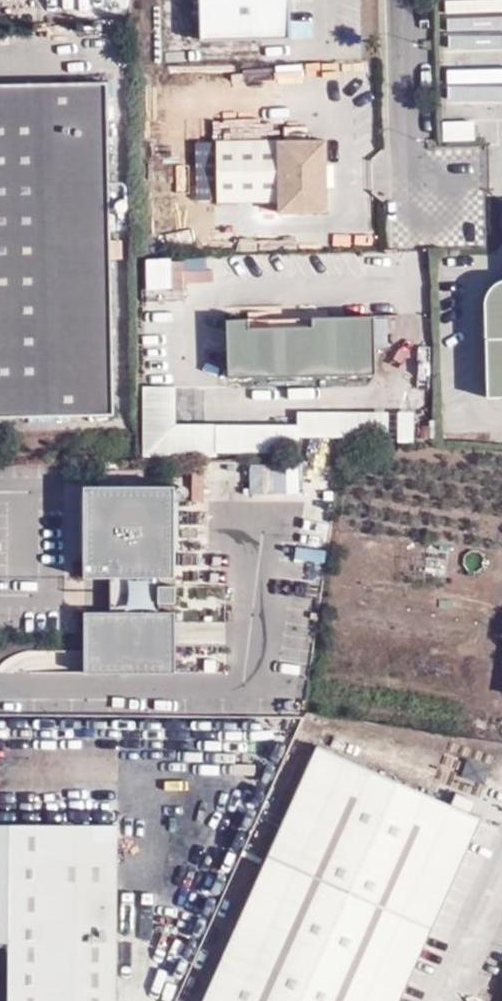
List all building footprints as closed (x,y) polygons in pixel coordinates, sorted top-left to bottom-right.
[(202,41),(291,37),(291,0),(201,0),(202,41)] [(108,82),(0,84),(0,418),(115,415),(108,82)] [(444,119),(444,139),(476,138),(476,119),(444,119)] [(329,213),(328,141),(218,142),(218,202),(279,202),(279,214),(329,213)] [(145,257),(146,288),(187,287),(185,255),(145,257)] [(498,282),(494,285),(492,288),(488,294),(486,301),(485,304),(488,399),(501,398),(501,280),(498,282)] [(376,375),(376,316),(313,318),(313,328),(250,329),(250,320),(228,321),(229,378),(376,375)] [(176,388),(144,387),(143,458),(219,459),(219,424),(176,423),(176,388)] [(298,424),(219,424),(219,459),(306,458),(306,444),(413,444),(413,412),(298,412),(298,424)] [(287,461),(265,461),(265,497),(287,497),(287,461)] [(175,486),(85,487),(86,577),(110,577),(110,613),(86,613),(86,672),(176,672),(176,624),(160,624),(160,613),(176,613),(176,587),(160,587),(160,578),(176,577),(175,486)] [(492,718),(488,729),(501,734),(501,721),(492,718)] [(481,820),(317,746),(203,1000),(401,1000),(481,820)] [(119,826),(0,826),(0,942),(10,943),(9,1000),(117,1000),(118,969),(119,826)]
